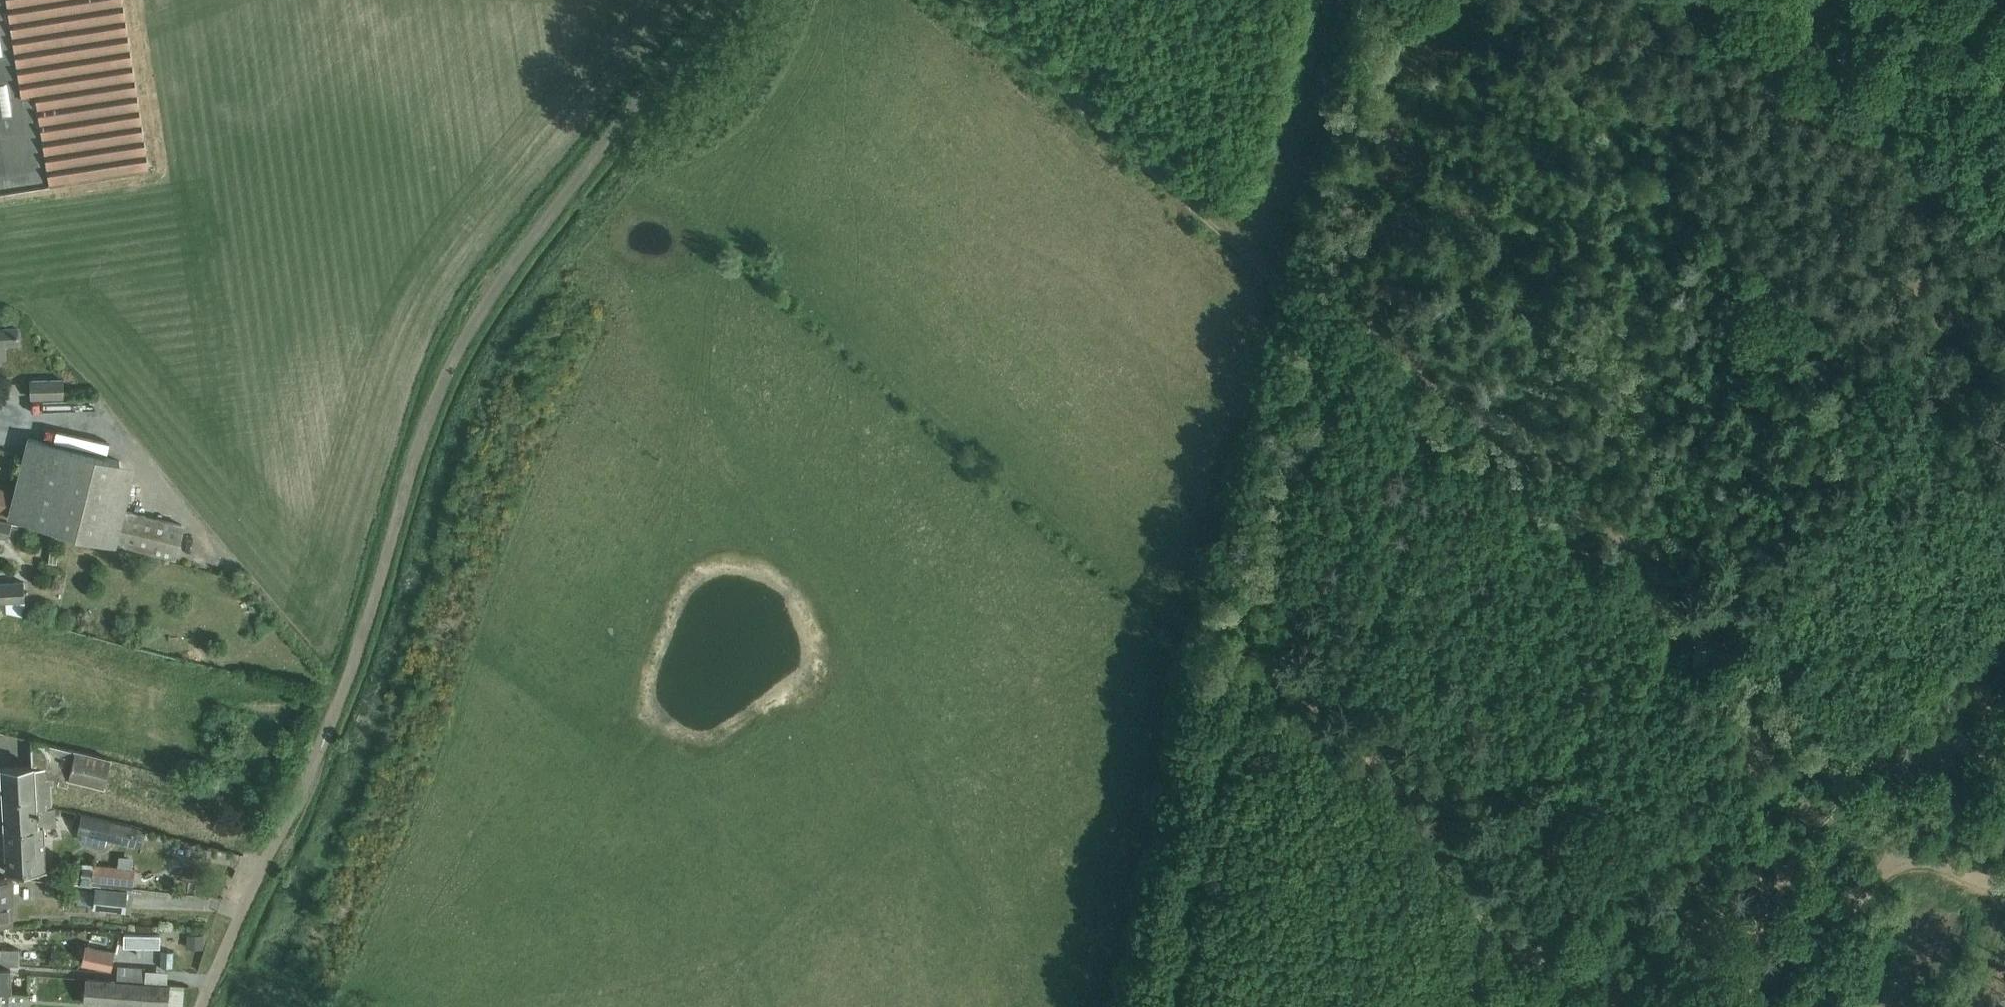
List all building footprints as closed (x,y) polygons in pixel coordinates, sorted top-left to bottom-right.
[(148,166),(149,165),(123,0),(0,0),(0,190),(148,166)] [(18,343),(17,327),(0,328),(0,345),(18,343)] [(31,397),(63,396),(63,379),(31,380),(31,397)] [(9,516),(174,557),(182,525),(124,510),(130,483),(115,477),(119,460),(29,437),(15,493),(0,489),(0,514),(9,516)] [(8,536),(11,522),(0,520),(0,534),(8,536)] [(51,545),(49,561),(57,562),(59,546),(51,545)] [(25,600),(24,581),(0,582),(0,602),(25,600)] [(183,639),(186,628),(165,623),(162,634),(183,639)] [(36,807),(52,807),(51,784),(53,785),(52,777),(59,779),(58,783),(68,785),(70,778),(104,786),(111,759),(33,739),(33,746),(50,745),(51,766),(35,767),(35,766),(1,767),(4,826),(37,824),(36,807)] [(54,807),(52,807),(36,807),(37,824),(4,826),(6,871),(47,869),(44,825),(55,824),(54,807)] [(79,832),(108,839),(113,822),(83,814),(79,832)] [(101,882),(132,885),(134,868),(102,865),(101,882)] [(13,879),(0,878),(0,920),(12,921),(13,879)] [(46,884),(45,892),(55,893),(56,885),(46,884)] [(125,911),(127,891),(95,888),(93,907),(125,911)] [(141,934),(124,934),(124,947),(141,947),(141,934)] [(203,935),(187,935),(187,946),(203,946),(203,935)] [(111,969),(115,951),(85,945),(81,963),(111,969)] [(12,965),(19,965),(19,949),(0,948),(0,964),(12,965)] [(12,965),(0,964),(0,989),(13,988),(12,965)] [(118,966),(117,980),(145,982),(145,968),(118,966)] [(181,985),(86,978),(84,1002),(153,1006),(183,1006),(185,985),(181,985)] [(17,992),(0,992),(0,1006),(18,1006),(17,992)]
